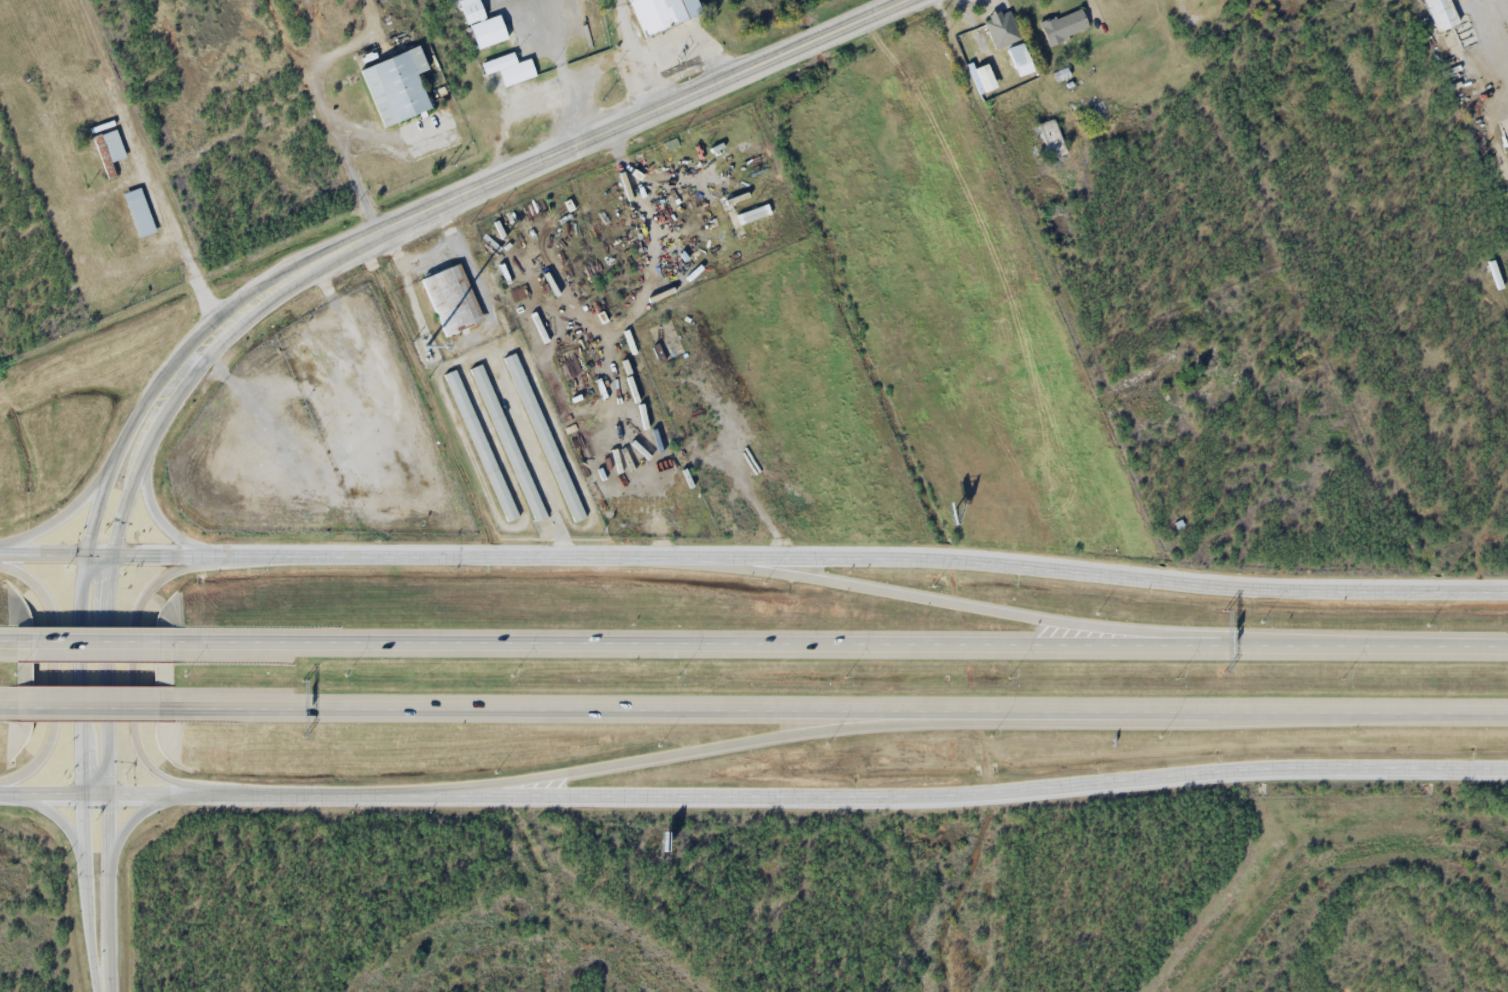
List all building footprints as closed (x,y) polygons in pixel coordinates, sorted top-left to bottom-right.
[(643,37),(700,15),(694,0),(629,0),(643,37)] [(1438,33),(1459,23),(1449,0),(1424,0),(1438,33)] [(500,15),(485,20),(479,1),(463,6),(476,50),(507,41),(500,15)] [(1048,44),(1089,30),(1081,9),(1040,23),(1048,44)] [(1014,13),(988,15),(990,45),(1016,44),(1014,13)] [(1017,70),(1031,64),(1022,43),(1007,49),(1017,70)] [(430,110),(417,74),(427,70),(420,48),(361,68),(381,127),(430,110)] [(482,63),(485,74),(512,66),(515,73),(488,81),(491,91),(536,77),(531,59),(516,64),(513,53),(482,63)] [(95,122),(85,92),(79,94),(89,124),(95,122)] [(1036,128),(1053,161),(1067,154),(1050,121),(1036,128)] [(97,175),(104,172),(106,179),(115,176),(111,162),(126,157),(116,129),(92,137),(95,146),(88,149),(97,175)] [(155,232),(140,187),(114,196),(118,208),(112,210),(122,243),(155,232)] [(416,274),(441,330),(482,312),(458,256),(416,274)] [(502,350),(575,515),(588,509),(515,344),(502,350)] [(469,361),(537,514),(550,508),(482,356),(469,361)] [(444,369),(508,516),(521,510),(456,363),(444,369)]
